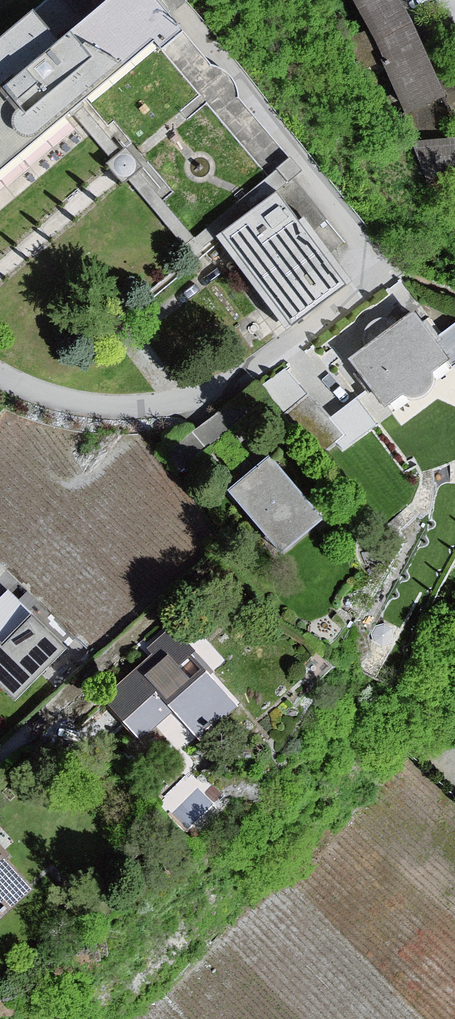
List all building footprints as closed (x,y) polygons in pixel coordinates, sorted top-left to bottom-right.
[(156,0),(120,0),(0,103),(0,173),(78,107),(156,40),(164,49),(184,32),(156,0)] [(402,0),(354,0),(410,120),(453,103),(415,24),(402,0)] [(424,175),(454,171),(454,133),(420,137),(424,175)] [(254,207),(216,235),(288,330),(347,286),(276,190),(254,207)] [(351,364),(398,417),(417,402),(420,406),(432,403),(443,394),(442,380),(454,374),(454,358),(426,318),(351,364)] [(361,393),(326,414),(294,361),(266,377),(285,409),(299,401),(328,449),(378,420),(361,393)] [(206,441),(243,414),(232,400),(196,427),(206,441)] [(278,464),(236,498),(295,571),(341,531),(278,464)] [(36,622),(10,597),(0,607),(0,641),(2,643),(0,645),(0,683),(25,706),(74,653),(36,622)] [(182,636),(151,658),(107,702),(162,751),(207,744),(255,718),(218,674),(182,636)] [(0,845),(0,928),(3,932),(48,896),(0,845)]
